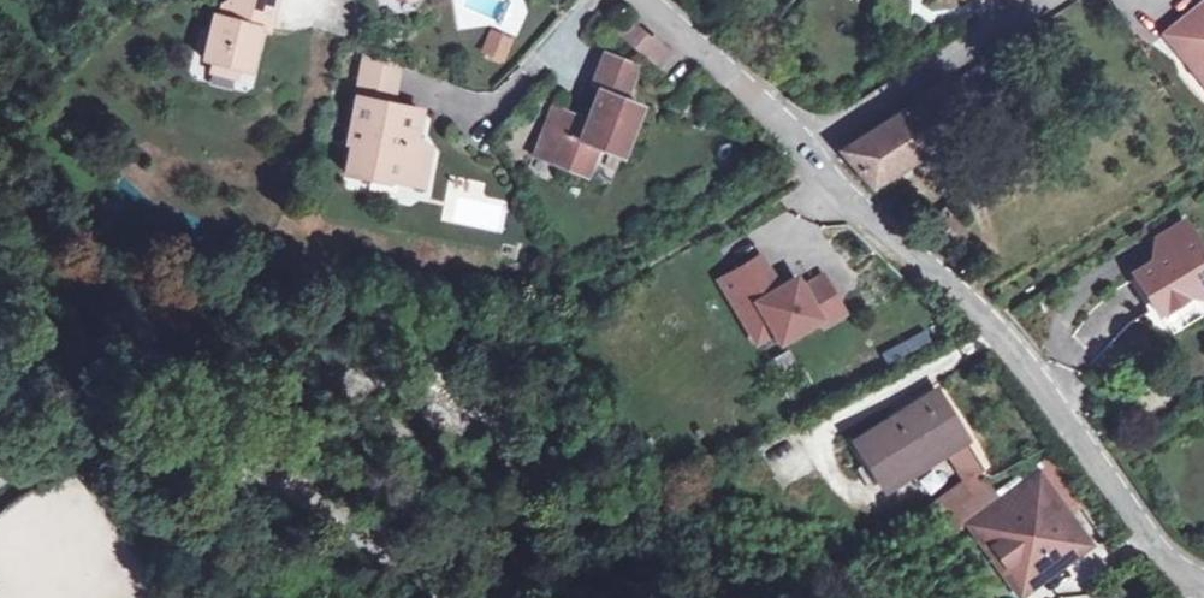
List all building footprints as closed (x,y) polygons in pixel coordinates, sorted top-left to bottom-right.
[(274,0),(227,0),(222,18),(212,15),(201,59),(246,71),(257,29),(266,32),(274,0)] [(1177,24),(1195,47),(1186,54),(1193,62),(1187,66),(1203,88),(1203,87),(1203,3),(1177,24)] [(638,50),(647,40),(630,24),(620,35),(638,50)] [(1177,24),(1163,35),(1187,66),(1193,62),(1186,54),(1195,47),(1177,24)] [(490,29),(480,55),(505,65),(515,39),(490,29)] [(651,36),(647,40),(638,50),(641,54),(654,65),(667,50),(651,36)] [(583,115),(550,102),(530,153),(585,175),(596,148),(620,158),(640,106),(625,100),(638,65),(601,50),(587,86),(594,89),(583,115)] [(869,189),(942,142),(945,147),(977,126),(968,113),(1015,83),(997,54),(950,84),(841,153),(869,189)] [(363,56),(354,100),(385,106),(387,99),(392,101),(399,68),(363,56)] [(342,179),(366,184),(367,179),(420,189),(427,149),(411,145),(413,137),(416,137),(421,114),(391,108),(385,106),(354,100),(345,146),(349,148),(342,179)] [(1135,271),(1187,239),(1176,223),(1146,242),(1135,271)] [(1187,239),(1135,271),(1116,284),(1142,326),(1175,307),(1199,306),(1203,303),(1203,266),(1187,239)] [(758,258),(717,281),(752,344),(770,334),(775,344),(815,321),(819,328),(841,316),(820,279),(799,290),(793,280),(776,290),(758,258)] [(959,434),(932,391),(848,442),(876,486),(945,443),(959,434)] [(959,434),(945,443),(965,476),(979,468),(959,434)] [(948,531),(999,499),(979,468),(965,476),(928,500),(948,531)] [(1040,475),(996,506),(1005,519),(995,525),(1025,567),(1056,545),(1064,558),(1088,541),(1040,475)] [(1005,519),(996,506),(974,522),(1021,588),(1064,558),(1056,545),(1025,567),(995,525),(1005,519)]
